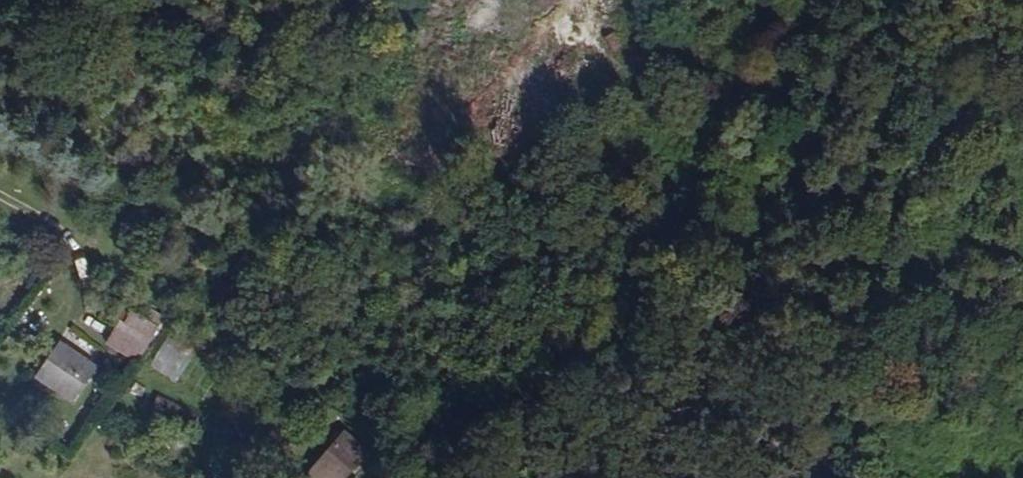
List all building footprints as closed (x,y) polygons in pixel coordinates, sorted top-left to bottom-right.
[(144,362),(163,314),(149,308),(147,316),(125,307),(109,348),(144,362)] [(149,364),(176,383),(197,352),(170,334),(149,364)] [(96,364),(61,339),(38,373),(73,398),(96,364)] [(341,434),(313,467),(326,477),(339,477),(362,450),(341,434)]
